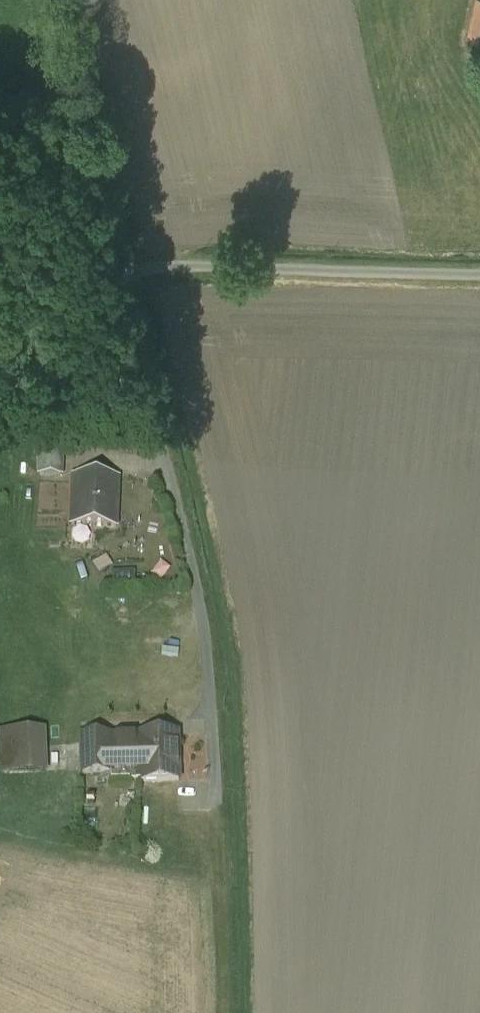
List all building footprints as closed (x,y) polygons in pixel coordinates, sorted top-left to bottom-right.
[(468,35),(479,38),(479,0),(476,0),(468,35)] [(118,480),(62,478),(62,496),(72,496),(71,528),(117,530),(118,480)] [(48,728),(0,730),(0,775),(49,773),(48,728)] [(179,737),(139,739),(139,741),(141,773),(142,784),(181,782),(179,737)] [(139,741),(111,743),(110,740),(82,741),(84,776),(141,773),(139,741)]
